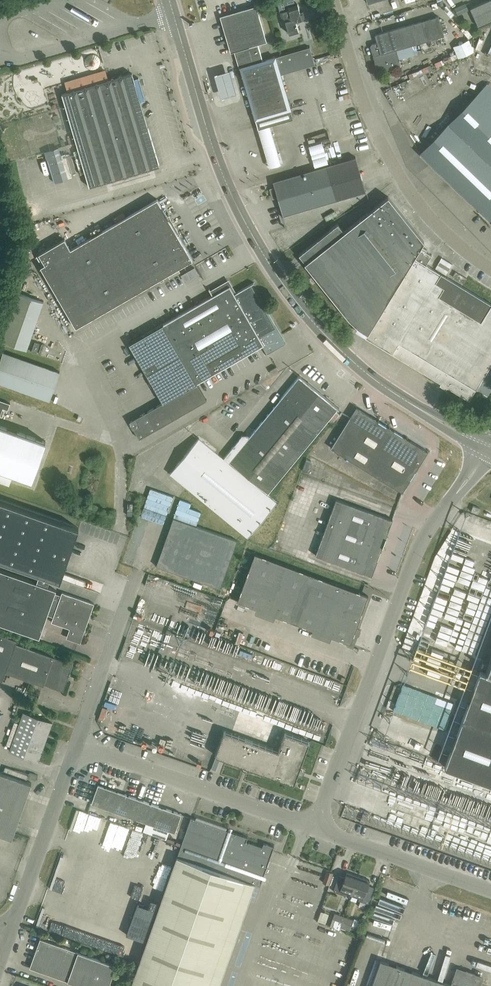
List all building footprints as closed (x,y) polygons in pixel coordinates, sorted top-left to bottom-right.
[(465,8),(473,25),(490,17),(490,0),(484,0),(465,8)] [(300,13),(297,4),(288,7),(288,10),(279,12),(282,22),(285,21),(289,34),(298,31),(295,21),(305,19),(303,12),(300,13)] [(229,14),(220,17),(230,53),(239,50),(244,66),(239,67),(255,120),(291,110),(280,74),(314,64),(309,47),(275,57),(262,61),(258,45),(266,42),(256,6),(229,14)] [(444,36),(438,16),(375,35),(377,43),(371,44),(370,46),(372,55),(374,56),(375,59),(374,61),(377,70),(379,72),(401,65),(396,49),(444,36)] [(159,166),(132,73),(61,94),(89,187),(159,166)] [(236,97),(229,74),(214,78),(221,102),(236,97)] [(490,127),(490,89),(486,84),(467,104),(490,127)] [(448,124),(474,149),(490,131),(490,127),(467,104),(448,124)] [(455,188),(483,159),(474,149),(448,124),(420,153),(455,188)] [(483,159),(490,166),(490,131),(474,149),(483,159)] [(366,192),(355,157),(273,181),(275,188),(270,189),(272,196),(275,198),(277,197),(283,216),(366,192)] [(483,159),(455,188),(490,222),(490,166),(483,159)] [(388,197),(344,232),(338,224),(299,255),(305,263),(304,263),(348,318),(350,320),(359,328),(367,333),(365,337),(392,353),(469,400),(476,389),(487,396),(490,389),(490,304),(426,265),(431,256),(425,252),(427,250),(421,246),(424,242),(388,197)] [(192,260),(157,199),(68,250),(62,239),(38,253),(44,264),(40,267),(75,328),(192,260)] [(444,258),(438,267),(449,274),(455,264),(444,258)] [(471,281),(468,286),(479,291),(482,286),(471,281)] [(275,327),(251,285),(234,294),(229,286),(222,291),(129,344),(157,393),(162,402),(129,422),(139,439),(206,400),(197,383),(233,362),(262,346),(266,354),(285,343),(284,343),(275,327)] [(42,302),(18,293),(1,341),(26,349),(42,302)] [(3,352),(0,359),(0,383),(49,401),(59,372),(3,352)] [(278,371),(276,367),(270,370),(272,375),(278,371)] [(338,408),(299,376),(249,438),(247,435),(242,435),(224,457),(199,437),(170,473),(247,537),(277,501),(268,494),(338,408)] [(0,400),(0,415),(3,408),(8,410),(10,403),(0,400)] [(427,452),(356,407),(331,448),(402,492),(427,452)] [(0,425),(0,480),(7,483),(11,472),(31,479),(45,441),(0,425)] [(392,520),(336,499),(315,555),(371,576),(392,520)] [(47,587),(51,578),(60,581),(79,528),(0,500),(0,560),(40,574),(36,583),(47,587)] [(237,541),(173,518),(156,566),(220,589),(237,541)] [(456,555),(464,557),(469,533),(460,532),(456,555)] [(476,536),(475,543),(485,545),(486,539),(476,536)] [(488,555),(488,553),(490,554),(490,550),(479,547),(478,548),(469,546),(468,551),(481,555),(481,553),(488,555)] [(368,596),(255,554),(237,602),(350,644),(368,596)] [(0,571),(0,625),(39,638),(47,615),(53,617),(51,622),(70,629),(67,637),(80,642),(94,604),(62,592),(60,595),(55,593),(56,590),(47,587),(36,583),(0,571)] [(160,611),(157,627),(169,629),(172,613),(160,611)] [(0,634),(0,680),(2,681),(5,672),(43,685),(44,684),(63,691),(72,665),(53,658),(54,656),(15,643),(17,640),(0,634)] [(485,673),(480,671),(444,767),(490,784),(490,656),(485,673)] [(236,675),(242,677),(246,666),(240,664),(236,675)] [(254,691),(257,682),(251,680),(248,689),(254,691)] [(237,682),(233,697),(240,699),(245,684),(237,682)] [(250,703),(254,692),(247,690),(244,701),(250,703)] [(400,702),(398,712),(405,714),(408,703),(400,702)] [(273,703),(270,710),(290,718),(293,710),(273,703)] [(52,723),(23,713),(19,724),(14,723),(6,745),(11,747),(9,751),(38,761),(52,723)] [(278,751),(224,731),(215,756),(244,767),(243,770),(247,771),(248,768),(269,775),(294,784),(297,776),(300,777),(302,771),(299,770),(309,742),(284,732),(278,751)] [(11,839),(31,783),(0,772),(0,835),(11,839)] [(144,822),(151,803),(124,794),(124,795),(98,786),(95,794),(91,803),(144,822)] [(151,803),(144,822),(175,833),(181,814),(151,803)] [(191,817),(131,985),(207,985),(244,881),(260,886),(274,847),(263,843),(262,847),(246,841),(247,837),(191,817)] [(290,867),(292,857),(284,854),(282,865),(290,867)] [(81,893),(89,866),(71,860),(67,874),(71,875),(66,889),(81,893)] [(343,893),(351,895),(358,877),(346,872),(345,877),(339,875),(333,892),(343,895),(343,893)] [(1,904),(9,877),(0,874),(0,903),(1,904)] [(370,881),(358,877),(351,895),(359,898),(358,900),(368,904),(374,887),(368,885),(370,881)] [(43,922),(51,926),(56,914),(48,911),(43,922)] [(323,912),(320,920),(328,923),(331,914),(323,912)] [(340,928),(344,917),(335,913),(333,919),(336,920),(334,925),(340,928)] [(353,920),(344,917),(340,928),(349,931),(353,920)] [(68,932),(71,924),(63,921),(60,929),(68,932)] [(111,931),(101,930),(101,934),(93,933),(92,943),(110,944),(111,931)] [(40,939),(29,968),(80,985),(107,985),(115,965),(40,939)] [(380,960),(371,985),(479,985),(481,978),(457,969),(452,985),(380,960)]
